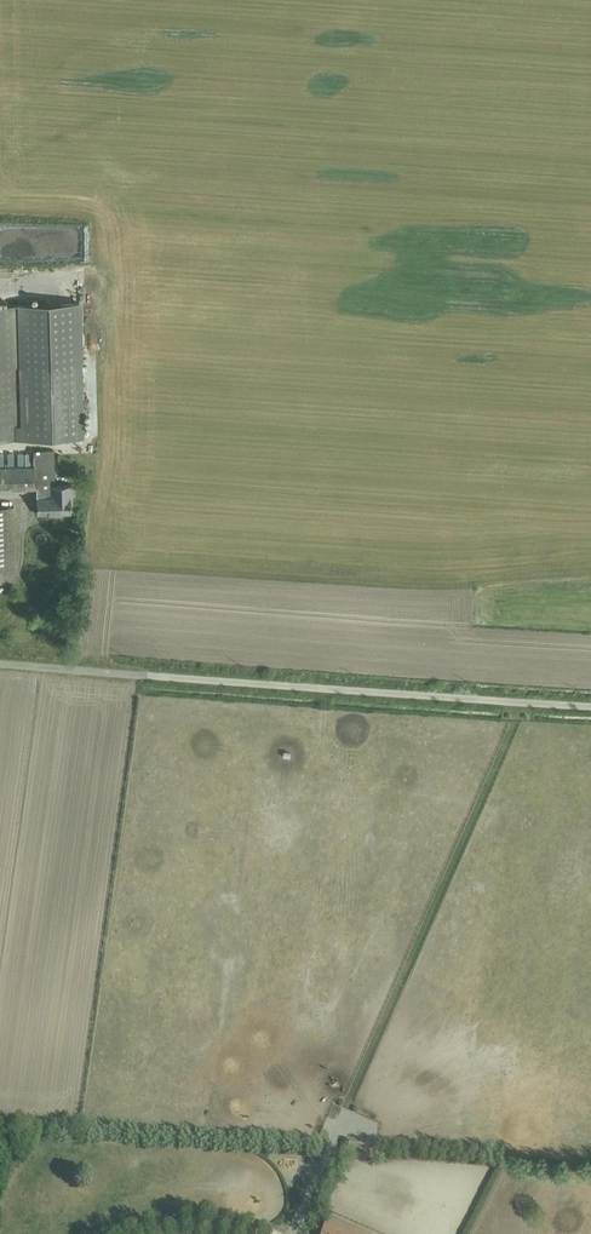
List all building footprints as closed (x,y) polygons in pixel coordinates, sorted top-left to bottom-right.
[(77,300),(16,303),(18,364),(23,437),(82,435),(79,362),(77,300)] [(0,303),(0,438),(23,437),(18,364),(16,303),(0,303)] [(0,466),(0,487),(9,487),(9,489),(36,488),(37,513),(70,512),(69,490),(69,484),(54,485),(53,448),(32,449),(32,465),(12,466),(0,466)] [(0,506),(0,568),(15,568),(14,506),(0,506)] [(330,1217),(322,1233),(369,1233),(330,1217)]
